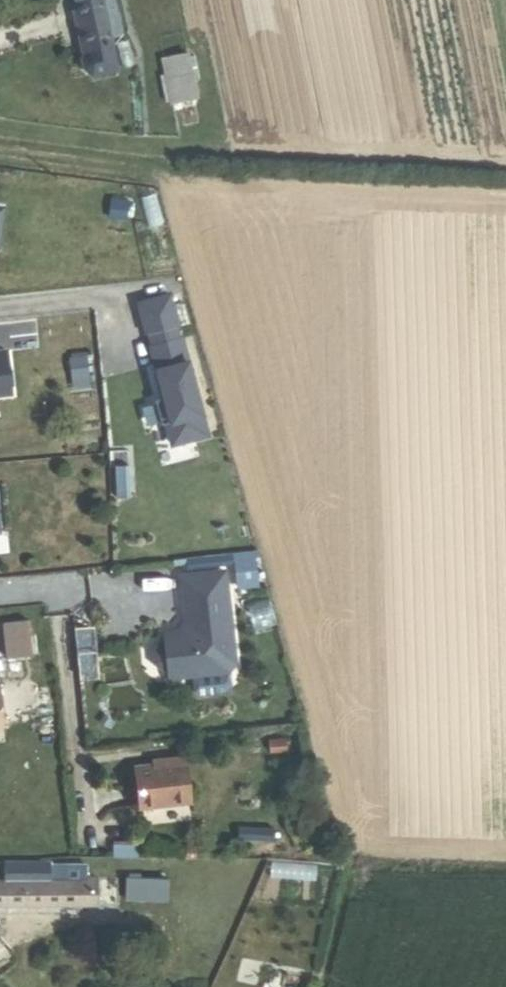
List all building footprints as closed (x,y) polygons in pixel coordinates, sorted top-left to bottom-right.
[(116,45),(105,0),(75,0),(87,51),(116,45)] [(169,106),(198,100),(188,53),(160,58),(169,106)] [(211,434),(172,289),(136,297),(145,331),(147,331),(151,340),(148,341),(155,367),(153,368),(161,396),(156,398),(162,423),(164,423),(170,444),(211,434)] [(6,351),(0,351),(0,395),(10,394),(6,351)] [(255,584),(252,557),(236,559),(238,585),(255,584)] [(234,663),(224,571),(181,576),(185,621),(186,628),(187,629),(184,633),(182,632),(163,634),(164,642),(160,643),(152,652),(153,664),(162,670),(167,669),(168,677),(227,671),(234,663)] [(8,659),(32,656),(29,623),(4,626),(8,659)] [(148,811),(198,804),(192,758),(170,761),(171,767),(143,771),(148,811)] [(82,882),(89,882),(88,867),(53,868),(53,859),(9,861),(9,881),(82,882)] [(129,900),(161,901),(162,880),(129,879),(129,900)] [(82,908),(82,882),(9,881),(0,881),(0,907),(82,908)] [(101,908),(101,906),(101,882),(89,882),(82,882),(82,908),(101,908)] [(101,906),(124,906),(124,882),(101,882),(101,906)]
